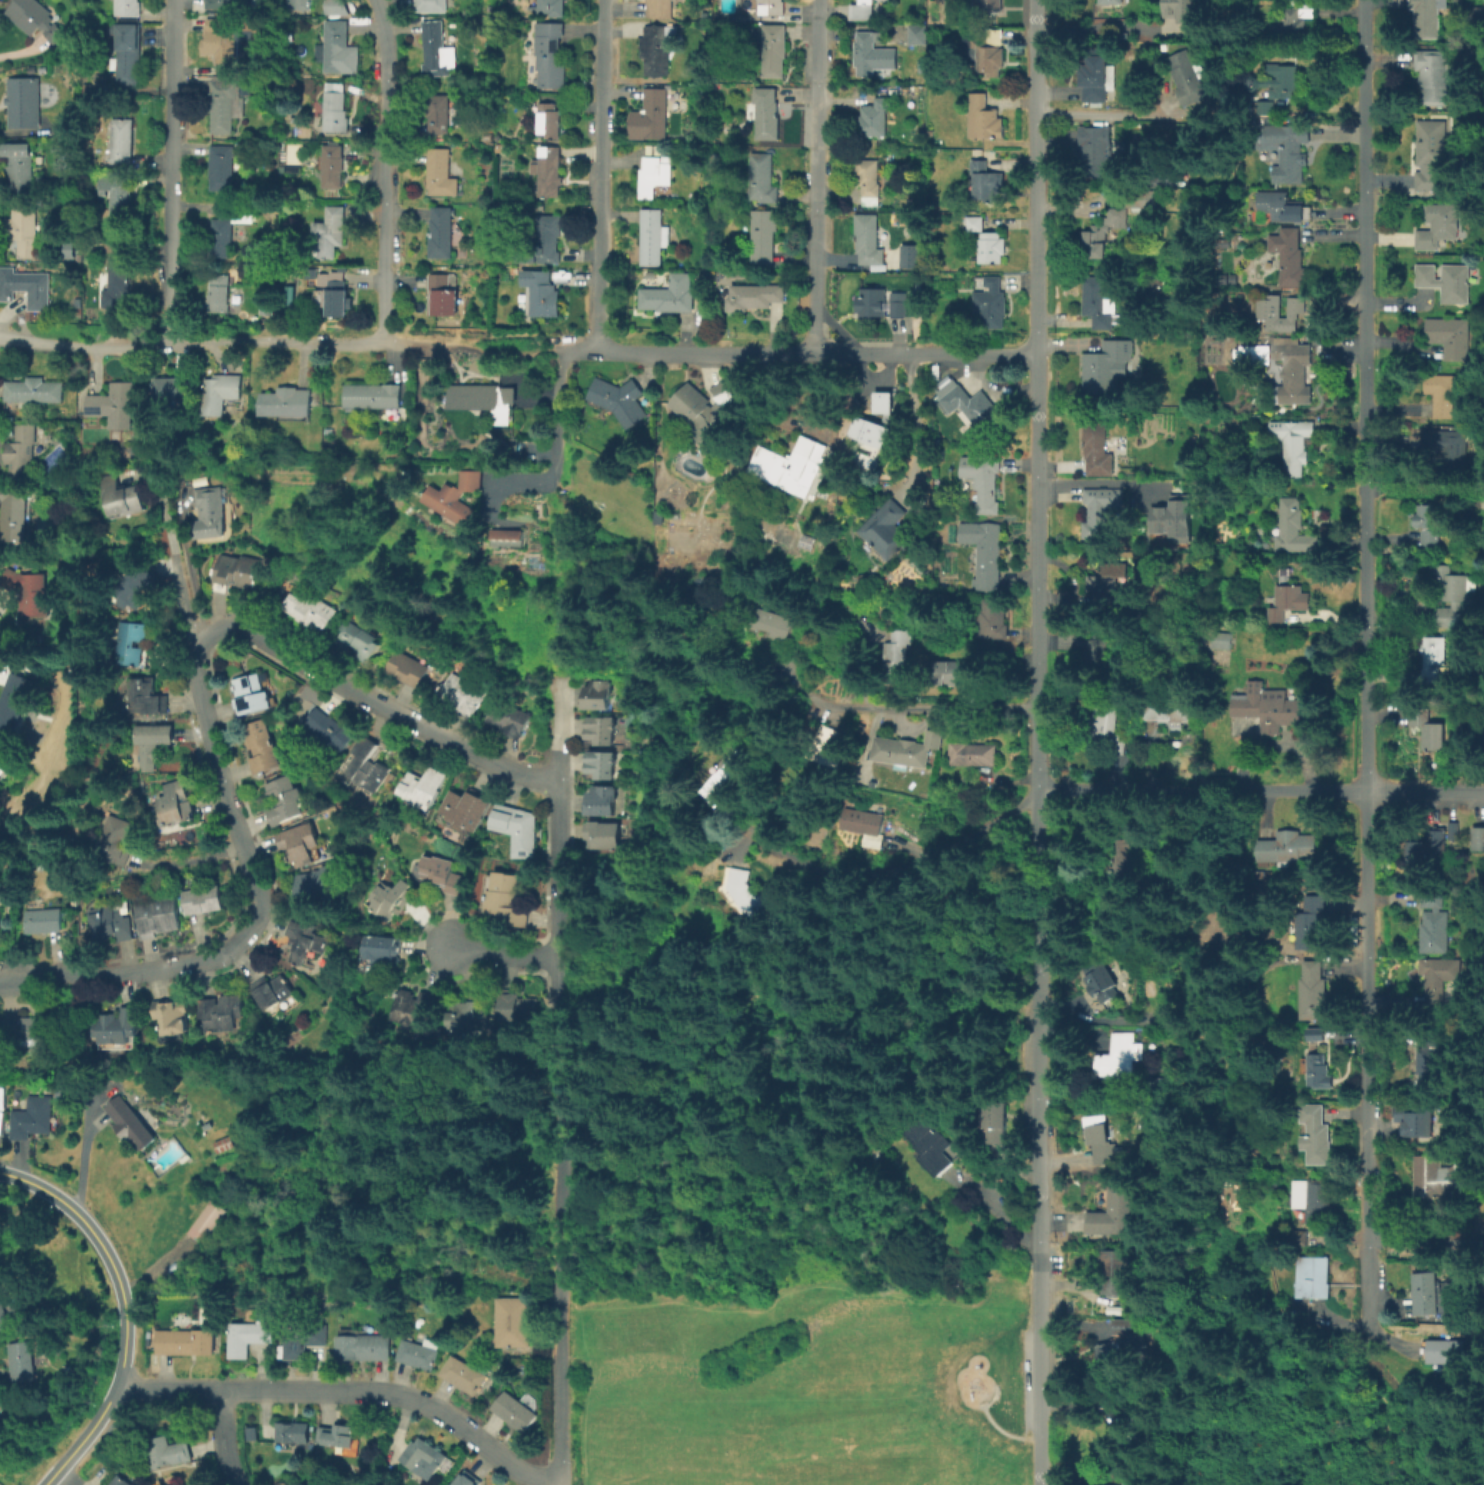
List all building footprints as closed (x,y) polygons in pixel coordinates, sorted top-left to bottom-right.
[(5,14),(17,0),(36,0),(52,14),(50,17),(54,20),(52,25),(52,26),(55,24),(66,37),(55,47),(40,29),(32,38),(5,14)] [(117,14),(117,0),(139,0),(139,1),(140,1),(139,22),(123,21),(123,14),(117,14)] [(206,10),(206,0),(235,0),(235,9),(206,10)] [(291,10),(291,0),(312,0),(312,10),(291,10)] [(328,14),(328,0),(345,0),(350,11),(350,14),(328,14)] [(418,12),(418,0),(447,0),(447,13),(418,12)] [(539,12),(539,0),(565,0),(564,16),(551,16),(551,12),(539,12)] [(647,17),(647,0),(671,0),(671,17),(647,17)] [(758,15),(758,0),(782,0),(782,2),(784,2),(784,15),(758,15)] [(859,4),(859,0),(873,0),(873,20),(850,20),(850,4),(859,4)] [(981,11),(981,0),(1001,0),(1001,11),(981,11)] [(1164,17),(1163,0),(1193,0),(1194,23),(1177,23),(1177,17),(1164,17)] [(1410,8),(1410,0),(1448,0),(1449,8),(1441,8),(1441,38),(1416,38),(1416,9),(1410,8)] [(1469,6),(1483,6),(1483,27),(1469,27),(1469,6)] [(1316,8),(1315,17),(1307,17),(1307,36),(1273,35),(1273,23),(1286,24),(1286,7),(1316,8)] [(243,19),(243,31),(235,31),(235,52),(232,52),(231,62),(215,62),(215,52),(213,52),(213,28),(215,28),(215,18),(243,19)] [(444,19),(446,47),(456,46),(458,66),(452,67),(453,74),(426,76),(425,63),(428,63),(425,21),(444,19)] [(347,52),(346,72),(326,72),(327,21),(349,21),(348,52),(347,52)] [(565,23),(565,36),(562,36),(561,63),(567,63),(566,88),(541,87),(541,69),(539,69),(539,55),(535,55),(536,36),(538,36),(538,22),(565,23)] [(139,25),(139,50),(141,50),(140,69),(139,69),(138,86),(118,85),(118,71),(111,71),(112,59),(118,59),(119,35),(108,35),(109,25),(139,25)] [(783,59),(782,78),(762,78),(763,25),(785,26),(785,59),(783,59)] [(925,26),(925,44),(909,44),(908,26),(925,26)] [(668,35),(669,75),(647,76),(647,58),(642,58),(642,38),(645,37),(645,27),(675,27),(676,35),(668,35)] [(1003,30),(1003,46),(991,46),(991,47),(1001,47),(1001,49),(1005,49),(1005,70),(1001,70),(1001,78),(988,78),(988,76),(978,76),(978,49),(973,49),(973,40),(972,40),(972,28),(988,28),(993,28),(993,30),(1003,30)] [(891,48),(890,68),(874,68),(874,75),(859,75),(859,65),(856,65),(856,41),(858,41),(858,31),(884,32),(884,48),(891,48)] [(1152,43),(1152,53),(1144,52),(1144,43),(1152,43)] [(1170,52),(1162,52),(1162,45),(1169,44),(1170,52)] [(974,70),(975,46),(961,46),(961,70),(974,70)] [(1188,48),(1195,64),(1202,61),(1207,75),(1201,78),(1209,95),(1184,106),(1177,88),(1180,87),(1172,69),(1174,68),(1169,56),(1188,48)] [(1458,61),(1458,77),(1448,77),(1448,105),(1422,104),(1423,86),(1420,86),(1420,70),(1416,70),(1416,49),(1448,50),(1448,62),(1458,61)] [(1115,67),(1115,93),(1108,93),(1107,104),(1083,104),(1083,89),(1082,89),(1082,67),(1084,67),(1084,50),(1108,50),(1108,67),(1115,67)] [(1296,57),(1296,64),(1299,64),(1299,90),(1294,90),(1294,97),(1269,98),(1268,78),(1279,79),(1279,75),(1267,75),(1267,63),(1281,63),(1280,58),(1296,57)] [(33,129),(10,130),(8,80),(32,79),(33,129)] [(243,97),(243,112),(233,112),(233,132),(213,132),(214,111),(212,111),(213,80),(239,80),(238,97),(243,97)] [(345,93),(345,111),(347,111),(347,119),(349,119),(348,132),(325,131),(326,93),(327,93),(327,83),(344,84),(344,93),(345,93)] [(668,89),(666,139),(643,138),(645,88),(668,89)] [(777,102),(777,117),(779,117),(779,139),(757,139),(757,103),(755,103),(755,88),(776,88),(776,101),(777,102)] [(986,93),(986,110),(997,109),(997,118),(1002,118),(1002,127),(1003,127),(1003,138),(996,138),(996,137),(977,137),(977,133),(969,133),(969,112),(970,111),(970,94),(986,93)] [(451,95),(452,134),(432,134),(432,117),(429,117),(430,115),(427,115),(427,99),(429,99),(429,96),(451,95)] [(894,98),(894,110),(887,110),(887,136),(859,137),(859,116),(864,116),(864,108),(866,108),(866,106),(877,106),(877,98),(894,98)] [(1276,100),(1276,114),(1259,114),(1259,101),(1276,100)] [(560,110),(560,138),(547,138),(547,134),(540,134),(540,103),(557,103),(556,110),(560,110)] [(298,117),(298,123),(285,122),(285,110),(293,110),(293,117),(298,117)] [(133,121),(132,164),(112,164),(113,120),(133,121)] [(1444,120),(1444,169),(1444,190),(1414,190),(1414,171),(1420,171),(1420,165),(1416,165),(1416,120),(1444,120)] [(1302,142),(1302,152),(1309,152),(1309,165),(1304,165),(1305,183),(1274,183),(1274,165),(1281,165),(1281,144),(1264,145),(1264,124),(1312,123),(1312,142),(1302,142)] [(1076,126),(1108,125),(1108,157),(1105,158),(1105,174),(1077,174),(1076,126)] [(33,143),(33,154),(34,154),(34,192),(14,193),(14,180),(8,180),(8,165),(11,165),(11,156),(5,155),(4,144),(33,143)] [(344,146),(344,157),(345,157),(345,171),(344,171),(344,188),(325,187),(325,171),(320,171),(320,154),(325,154),(325,145),(344,146)] [(234,146),(234,190),(213,189),(212,179),(211,179),(212,146),(234,146)] [(561,187),(561,200),(540,200),(541,148),(562,149),(561,179),(564,179),(564,187),(561,187)] [(671,159),(671,188),(657,187),(654,190),(654,200),(640,199),(641,172),(645,172),(646,148),(663,148),(663,158),(671,159)] [(457,179),(457,195),(430,195),(430,188),(428,188),(429,149),(449,149),(449,178),(457,179)] [(772,154),(773,187),(777,187),(777,203),(761,203),(761,200),(751,200),(751,154),(772,154)] [(879,159),(879,183),(881,183),(881,196),(880,196),(880,204),(864,204),(864,184),(861,184),(861,175),(858,175),(858,159),(879,159)] [(1005,175),(1005,194),(1000,194),(1000,196),(997,196),(997,203),(985,203),(985,201),(976,201),(976,176),(972,176),(971,160),(988,160),(988,175),(1005,175)] [(1177,171),(1177,186),(1146,187),(1146,177),(1161,177),(1161,171),(1177,171)] [(132,179),(132,224),(107,224),(107,212),(112,213),(112,191),(108,191),(108,197),(101,197),(102,179),(132,179)] [(1153,207),(1153,193),(1132,192),(1131,207),(1153,207)] [(1306,201),(1306,206),(1308,206),(1308,208),(1312,208),(1312,221),(1308,221),(1308,223),(1285,223),(1285,215),(1260,216),(1259,192),(1290,193),(1290,201),(1306,201)] [(1180,203),(1180,217),(1164,217),(1164,203),(1180,203)] [(1458,204),(1457,240),(1439,240),(1439,250),(1417,250),(1417,231),(1431,231),(1431,223),(1424,223),(1425,203),(1458,204)] [(36,204),(36,237),(39,237),(39,258),(20,257),(20,239),(7,239),(7,219),(13,219),(13,204),(36,204)] [(344,206),(344,246),(336,246),(336,259),(320,258),(320,256),(315,256),(315,237),(313,236),(313,223),(327,223),(327,206),(344,206)] [(1127,224),(1127,227),(1114,227),(1114,224),(1109,224),(1109,230),(1105,230),(1105,256),(1078,256),(1079,235),(1083,235),(1083,228),(1091,228),(1091,223),(1103,223),(1103,215),(1107,215),(1108,206),(1127,206),(1127,224)] [(453,208),(453,259),(430,259),(431,236),(432,236),(432,220),(434,219),(434,208),(453,208)] [(670,226),(670,247),(663,246),(662,265),(642,265),(642,262),(640,262),(640,256),(641,256),(642,252),(641,253),(641,247),(642,209),(663,209),(663,226),(670,226)] [(777,215),(777,231),(774,230),(773,266),(752,266),(753,210),(774,210),(775,215),(777,215)] [(252,212),(251,223),(235,223),(234,242),(231,242),(231,258),(210,258),(210,227),(213,227),(213,220),(229,220),(229,212),(252,212)] [(878,215),(877,249),(884,249),(884,255),(890,255),(890,265),(860,265),(860,254),(857,254),(857,238),(855,238),(855,215),(878,215)] [(559,236),(559,252),(561,252),(561,262),(539,262),(539,216),(562,216),(562,236),(559,236)] [(967,226),(967,218),(984,217),(984,231),(968,232),(967,226)] [(1300,227),(1300,247),(1303,247),(1303,266),(1306,266),(1306,286),(1281,286),(1281,249),(1279,249),(1279,241),(1281,241),(1281,227),(1300,227)] [(1000,233),(1000,239),(1005,239),(1006,255),(1002,255),(1003,263),(979,264),(979,239),(981,239),(981,233),(1000,233)] [(1225,249),(1216,249),(1215,238),(1224,238),(1225,249)] [(898,267),(918,267),(918,244),(898,244),(898,267)] [(132,257),(132,295),(130,295),(130,307),(104,307),(105,290),(111,290),(111,257),(132,257)] [(1434,278),(1441,278),(1442,264),(1468,265),(1467,303),(1440,303),(1440,287),(1416,286),(1416,264),(1434,264),(1434,278)] [(15,300),(0,300),(0,266),(15,266),(15,271),(51,272),(51,310),(29,309),(29,289),(15,289),(15,300)] [(560,291),(559,316),(533,316),(533,314),(528,314),(529,286),(523,285),(524,271),(552,271),(552,284),(557,284),(557,290),(560,291)] [(691,273),(691,289),(694,289),(694,312),(658,312),(658,309),(641,309),(641,289),(670,289),(670,273),(691,273)] [(1215,283),(1215,273),(1229,273),(1229,283),(1215,283)] [(230,275),(229,312),(210,312),(211,274),(230,275)] [(459,289),(459,313),(430,313),(430,274),(450,274),(450,289),(459,289)] [(999,276),(999,291),(1004,291),(1004,296),(1006,295),(1006,313),(1004,313),(1004,318),(1003,318),(1003,328),(982,328),(982,303),(974,303),(974,276),(999,276)] [(1112,314),(1111,330),(1091,329),(1091,316),(1082,316),(1083,276),(1105,276),(1105,299),(1115,299),(1114,314),(1112,314)] [(782,285),(784,286),(784,302),(771,302),(770,308),(747,308),(747,312),(728,312),(728,298),(731,298),(731,286),(767,287),(767,286),(774,286),(774,277),(781,277),(782,285)] [(345,282),(345,292),(348,292),(348,317),(329,317),(329,307),(324,307),(324,291),(329,292),(329,282),(345,282)] [(887,287),(886,302),(892,302),(892,291),(908,291),(908,304),(914,304),(914,315),(892,315),(892,314),(887,314),(887,316),(875,315),(875,317),(861,317),(861,311),(857,311),(858,295),(862,295),(862,287),(887,287)] [(1281,294),(1280,313),(1276,313),(1276,316),(1288,317),(1289,297),(1305,297),(1305,312),(1298,312),(1297,332),(1265,331),(1265,320),(1257,320),(1257,298),(1266,298),(1266,294),(1281,294)] [(273,300),(273,316),(261,315),(261,299),(273,300)] [(1468,318),(1467,361),(1444,361),(1444,343),(1426,343),(1426,318),(1468,318)] [(1272,362),(1272,365),(1226,365),(1226,354),(1236,355),(1236,345),(1272,345),(1272,338),(1297,338),(1297,346),(1313,346),(1313,404),(1275,404),(1275,386),(1284,386),(1284,362),(1272,362)] [(1083,350),(1114,351),(1114,342),(1130,342),(1130,364),(1120,364),(1120,395),(1083,394),(1083,350)] [(1473,374),(1473,400),(1453,400),(1453,418),(1434,417),(1434,393),(1426,393),(1426,374),(1473,374)] [(241,377),(241,398),(225,398),(225,415),(205,415),(206,379),(214,379),(214,375),(241,377)] [(43,377),(43,382),(63,382),(63,402),(5,401),(5,381),(26,382),(27,377),(43,377)] [(597,377),(621,387),(634,378),(645,393),(638,398),(649,414),(628,428),(615,410),(590,399),(597,377)] [(189,378),(189,400),(185,400),(185,405),(172,405),(172,400),(165,400),(165,404),(155,404),(154,397),(157,397),(156,378),(189,378)] [(737,406),(729,411),(733,417),(723,438),(695,446),(688,430),(693,426),(667,406),(688,383),(710,402),(707,405),(711,407),(717,401),(708,389),(723,380),(737,406)] [(954,381),(959,386),(960,384),(972,399),(983,391),(1004,418),(978,439),(956,411),(948,416),(934,397),(954,381)] [(134,382),(133,429),(113,428),(113,414),(105,414),(105,415),(87,415),(87,395),(113,395),(113,382),(134,382)] [(345,384),(383,385),(383,384),(400,385),(400,408),(345,407),(345,384)] [(493,386),(493,409),(469,408),(469,406),(456,406),(456,392),(466,392),(466,386),(493,386)] [(311,389),(311,415),(264,415),(263,393),(280,393),(280,387),(298,387),(298,390),(311,389)] [(514,388),(514,404),(498,404),(498,388),(514,388)] [(891,395),(890,429),(885,445),(854,435),(860,418),(884,426),(885,412),(876,411),(877,394),(891,395)] [(1107,421),(1107,454),(1114,454),(1114,476),(1088,476),(1088,459),(1085,459),(1085,446),(1084,446),(1084,421),(1107,421)] [(1307,450),(1307,464),(1302,464),(1302,476),(1291,476),(1290,473),(1284,474),(1284,438),(1270,438),(1270,422),(1313,422),(1314,436),(1304,436),(1304,450),(1307,450)] [(36,445),(36,474),(12,474),(12,463),(6,462),(6,443),(15,443),(15,425),(36,425),(36,445)] [(1468,430),(1466,466),(1443,465),(1444,450),(1424,450),(1425,429),(1468,430)] [(823,457),(825,458),(808,498),(750,472),(761,445),(793,459),(804,435),(828,446),(823,457)] [(999,473),(998,501),(1001,501),(1001,514),(978,515),(978,503),(980,503),(980,490),(977,490),(976,479),(963,478),(963,456),(1002,456),(1002,473),(999,473)] [(480,470),(480,490),(464,490),(459,499),(468,504),(458,521),(460,522),(457,527),(430,511),(433,506),(423,500),(433,483),(442,489),(446,482),(454,487),(455,485),(460,488),(460,470),(480,470)] [(118,473),(122,489),(142,484),(148,509),(115,518),(109,494),(108,495),(104,476),(118,473)] [(1102,499),(1102,507),(1107,507),(1107,522),(1111,521),(1112,538),(1083,540),(1082,524),(1090,524),(1089,482),(1114,481),(1115,492),(1105,492),(1106,499),(1102,499)] [(221,486),(226,535),(201,537),(201,536),(195,537),(193,521),(201,520),(199,506),(197,506),(195,489),(221,486)] [(4,508),(0,508),(0,492),(25,491),(26,507),(25,507),(26,533),(5,534),(4,508)] [(1168,494),(1188,494),(1189,543),(1167,543),(1167,534),(1149,534),(1149,506),(1168,506),(1168,494)] [(914,538),(893,560),(862,531),(893,497),(910,513),(899,524),(914,538)] [(1300,497),(1300,508),(1303,508),(1302,529),(1300,529),(1300,534),(1319,534),(1319,552),(1276,551),(1276,537),(1271,537),(1271,521),(1280,522),(1281,497),(1300,497)] [(1440,527),(1440,549),(1422,549),(1422,528),(1416,528),(1416,513),(1418,513),(1418,504),(1443,505),(1443,527),(1440,527)] [(1002,523),(1002,591),(979,591),(980,571),(974,572),(972,544),(962,544),(962,523),(1002,523)] [(526,531),(525,548),(494,547),(493,530),(526,531)] [(221,554),(241,558),(242,555),(261,559),(255,588),(230,583),(229,592),(213,589),(221,554)] [(1469,574),(1469,575),(1477,575),(1477,590),(1468,591),(1468,602),(1460,602),(1460,608),(1457,608),(1457,626),(1437,626),(1438,606),(1452,606),(1452,600),(1438,600),(1438,579),(1433,579),(1434,562),(1452,563),(1452,573),(1469,574)] [(1129,563),(1129,578),(1119,578),(1119,607),(1095,607),(1094,577),(1105,577),(1105,563),(1129,563)] [(23,615),(23,595),(1,584),(10,567),(25,574),(46,575),(46,591),(49,591),(50,615),(23,615)] [(160,571),(160,587),(146,587),(142,595),(149,599),(144,609),(142,607),(131,602),(129,608),(119,603),(124,595),(118,591),(127,574),(141,574),(141,570),(160,571)] [(1306,585),(1306,592),(1312,592),(1313,610),(1288,610),(1289,622),(1273,622),(1273,608),(1280,608),(1279,585),(1306,585)] [(304,590),(337,610),(326,628),(317,623),(314,629),(304,623),(304,622),(299,619),(300,618),(284,608),(293,593),(299,597),(304,590)] [(1004,599),(1005,624),(1008,624),(1009,639),(969,640),(969,612),(983,611),(983,599),(1004,599)] [(796,619),(789,641),(774,636),(775,632),(754,625),(759,607),(796,619)] [(346,619),(363,630),(364,628),(377,636),(375,640),(380,644),(369,662),(359,656),(360,654),(354,650),(357,646),(352,642),(348,649),(333,640),(346,619)] [(147,624),(147,641),(139,641),(139,647),(144,648),(143,665),(119,663),(121,623),(147,624)] [(890,629),(910,629),(911,664),(903,664),(903,681),(891,681),(891,663),(882,664),(882,642),(890,641),(890,629)] [(1232,634),(1231,650),(1212,649),(1213,633),(1232,634)] [(1109,634),(1108,664),(1084,663),(1084,652),(1077,651),(1078,634),(1109,634)] [(1447,637),(1446,664),(1439,664),(1439,682),(1422,682),(1422,668),(1424,668),(1424,655),(1421,654),(1421,643),(1424,643),(1424,636),(1447,637)] [(428,667),(417,687),(386,671),(397,650),(428,667)] [(1001,652),(1001,671),(979,671),(980,685),(931,686),(931,665),(952,665),(952,661),(977,661),(977,652),(1001,652)] [(259,673),(263,692),(268,691),(273,709),(240,717),(235,700),(238,699),(233,680),(259,673)] [(452,673),(468,682),(471,681),(489,691),(473,719),(457,710),(458,708),(454,705),(456,701),(450,698),(448,702),(437,696),(444,684),(447,683),(452,673)] [(16,729),(0,724),(0,706),(10,674),(31,681),(16,729)] [(157,678),(157,695),(168,695),(167,716),(131,715),(131,678),(157,678)] [(1284,688),(1284,698),(1304,698),(1304,723),(1279,723),(1279,732),(1260,732),(1260,715),(1231,715),(1231,693),(1247,693),(1247,680),(1262,680),(1262,688),(1284,688)] [(612,682),(612,712),(587,712),(587,689),(592,688),(592,682),(612,682)] [(1194,696),(1193,720),(1184,720),(1184,727),(1172,727),(1172,721),(1163,721),(1163,719),(1147,719),(1147,695),(1194,696)] [(532,716),(521,740),(503,732),(505,727),(490,720),(499,701),(532,716)] [(1120,707),(1117,734),(1127,735),(1125,756),(1112,755),(1113,742),(1088,740),(1091,716),(1093,716),(1094,704),(1120,707)] [(317,707),(329,716),(330,715),(345,727),(348,723),(358,732),(341,753),(316,733),(317,732),(305,722),(317,707)] [(1443,722),(1443,750),(1421,750),(1421,725),(1409,726),(1409,708),(1428,708),(1428,722),(1443,722)] [(265,719),(282,766),(257,775),(251,759),(257,756),(254,748),(250,749),(242,727),(265,719)] [(615,719),(615,748),(595,748),(594,743),(589,742),(589,719),(615,719)] [(846,732),(838,749),(822,742),(829,725),(846,732)] [(161,758),(140,760),(137,745),(137,726),(177,726),(177,745),(162,746),(161,758)] [(946,730),(944,749),(934,748),(932,768),(877,760),(879,736),(905,740),(905,738),(919,741),(919,742),(928,743),(930,729),(946,730)] [(369,759),(379,765),(380,763),(391,770),(388,775),(388,776),(376,794),(345,773),(356,755),(352,751),(364,735),(378,744),(369,759)] [(998,744),(998,766),(953,765),(953,742),(970,742),(970,744),(998,744)] [(0,745),(0,768),(11,758),(0,745)] [(754,759),(725,796),(723,795),(719,799),(707,789),(710,785),(709,784),(718,773),(720,774),(740,748),(754,759)] [(615,754),(615,782),(596,782),(595,776),(589,776),(589,754),(615,754)] [(446,774),(438,789),(440,790),(429,811),(412,802),(412,801),(405,797),(406,796),(398,792),(408,771),(424,779),(430,766),(446,774)] [(291,774),(297,788),(301,787),(305,798),(300,800),(305,813),(283,823),(276,826),(269,808),(276,806),(277,807),(281,806),(279,801),(282,800),(281,796),(271,800),(268,792),(270,791),(267,784),(291,774)] [(164,785),(185,778),(198,818),(168,828),(159,802),(167,799),(168,798),(164,785)] [(614,801),(614,817),(587,817),(587,805),(589,805),(589,794),(593,794),(593,788),(616,788),(616,801),(614,801)] [(462,799),(464,800),(469,791),(492,802),(477,832),(470,828),(469,830),(446,819),(448,815),(440,811),(451,790),(464,796),(462,799)] [(535,814),(536,856),(529,856),(529,857),(514,857),(514,834),(492,828),(498,804),(535,814)] [(894,822),(892,834),(884,833),(884,836),(847,830),(851,808),(887,815),(886,821),(894,822)] [(110,815),(135,824),(126,850),(131,851),(124,870),(93,859),(110,815)] [(274,834),(310,821),(319,846),(309,849),(313,863),(293,870),(287,852),(281,854),(274,834)] [(1457,822),(1456,840),(1448,840),(1449,822),(1457,822)] [(602,824),(602,826),(620,825),(620,852),(596,851),(596,850),(589,850),(589,825),(591,825),(591,824),(602,824)] [(1473,827),(1483,827),(1483,848),(1473,848),(1473,827)] [(1302,858),(1302,862),(1293,862),(1293,866),(1281,866),(1281,862),(1270,862),(1270,866),(1262,866),(1261,840),(1280,839),(1280,831),(1302,830),(1302,834),(1317,834),(1317,858),(1302,858)] [(1447,831),(1447,856),(1424,856),(1424,863),(1409,862),(1409,842),(1430,842),(1430,831),(1447,831)] [(1140,850),(1142,870),(1125,872),(1125,866),(1124,866),(1122,855),(1125,854),(1123,841),(1145,838),(1147,849),(1140,850)] [(424,856),(433,858),(433,856),(454,862),(450,873),(464,876),(458,895),(433,888),(434,884),(428,883),(429,879),(421,877),(424,867),(421,866),(424,856)] [(705,871),(697,873),(693,862),(701,860),(705,871)] [(295,875),(297,895),(315,893),(318,914),(340,911),(334,865),(317,867),(317,872),(295,875)] [(750,882),(759,895),(766,890),(780,911),(757,926),(731,888),(735,868),(753,871),(750,882)] [(508,872),(520,874),(518,892),(520,892),(519,906),(530,908),(528,926),(501,923),(502,914),(484,912),(488,873),(495,874),(495,871),(508,872)] [(407,887),(414,892),(400,914),(396,911),(389,921),(371,909),(372,907),(365,902),(380,879),(389,886),(390,884),(396,888),(402,879),(409,884),(407,887)] [(223,887),(226,912),(188,918),(185,892),(223,887)] [(1443,892),(1443,908),(1439,908),(1439,910),(1448,911),(1447,953),(1419,953),(1420,923),(1422,923),(1423,911),(1432,911),(1432,908),(1420,908),(1421,891),(1443,892)] [(1327,894),(1329,949),(1301,949),(1301,913),(1308,913),(1308,895),(1327,894)] [(140,936),(135,901),(178,895),(183,930),(140,936)] [(116,911),(122,910),(123,917),(129,916),(132,938),(94,944),(88,913),(116,909),(116,911)] [(63,911),(64,935),(29,936),(28,913),(63,911)] [(302,966),(290,961),(296,943),(290,941),(292,937),(288,935),(291,928),(293,929),(295,921),(314,928),(313,930),(332,937),(326,955),(309,948),(302,966)] [(398,940),(397,956),(392,955),(392,963),(397,963),(397,967),(396,967),(396,969),(370,967),(371,965),(364,964),(366,937),(398,940)] [(1117,985),(1114,987),(1118,994),(1101,1005),(1097,997),(1095,998),(1089,987),(1091,986),(1086,978),(1088,977),(1083,970),(1088,967),(1085,961),(1098,953),(1117,985)] [(1459,959),(1459,981),(1444,981),(1444,1011),(1427,1011),(1427,991),(1425,991),(1425,975),(1419,975),(1419,960),(1459,959)] [(1324,961),(1324,979),(1327,979),(1327,992),(1329,992),(1329,1009),(1328,1009),(1328,1021),(1302,1021),(1302,980),(1305,980),(1305,961),(1324,961)] [(251,986),(266,976),(270,982),(282,974),(295,994),(268,1011),(251,986)] [(411,999),(417,1000),(419,991),(436,996),(432,1013),(428,1012),(426,1019),(418,1017),(416,1027),(390,1020),(396,999),(397,1000),(401,989),(409,991),(409,992),(410,992),(409,994),(412,995),(411,999)] [(489,993),(489,1003),(490,1003),(490,1020),(477,1021),(477,1032),(457,1033),(449,1032),(450,1013),(450,1002),(471,1003),(471,993),(489,993)] [(538,999),(539,1019),(519,1018),(519,1022),(503,1022),(503,995),(519,995),(520,999),(538,999)] [(243,996),(248,1031),(207,1037),(202,1002),(243,996)] [(157,1006),(187,1000),(193,1038),(172,1042),(171,1037),(163,1039),(157,1006)] [(138,1008),(137,1033),(133,1033),(133,1047),(102,1047),(102,1037),(95,1037),(95,1014),(119,1014),(119,1019),(122,1019),(122,1008),(138,1008)] [(49,1049),(3,1049),(3,1022),(18,1022),(18,1016),(49,1016),(49,1049)] [(1324,1042),(1309,1043),(1308,1030),(1324,1029),(1324,1042)] [(1134,1032),(1134,1044),(1144,1044),(1144,1060),(1134,1060),(1134,1076),(1098,1076),(1098,1056),(1113,1055),(1113,1032),(1134,1032)] [(1439,1035),(1439,1047),(1441,1047),(1441,1062),(1449,1062),(1449,1073),(1434,1074),(1434,1088),(1421,1089),(1421,1073),(1419,1073),(1420,1048),(1425,1048),(1425,1036),(1439,1035)] [(1326,1055),(1326,1065),(1328,1065),(1329,1085),(1310,1087),(1309,1055),(1326,1055)] [(1175,1077),(1175,1095),(1153,1094),(1153,1077),(1175,1077)] [(138,1150),(153,1137),(117,1094),(101,1107),(113,1122),(110,1125),(124,1140),(127,1138),(138,1150)] [(30,1142),(11,1142),(11,1113),(26,1113),(27,1096),(52,1096),(52,1134),(30,1134),(30,1142)] [(1325,1104),(1325,1124),(1331,1124),(1331,1141),(1332,1141),(1332,1165),(1310,1165),(1309,1150),(1303,1150),(1303,1105),(1325,1104)] [(1011,1105),(1012,1132),(1009,1132),(1009,1147),(995,1147),(995,1132),(991,1132),(990,1106),(1011,1105)] [(1421,1105),(1421,1107),(1435,1107),(1435,1138),(1408,1138),(1408,1137),(1402,1137),(1402,1125),(1404,1125),(1404,1122),(1396,1121),(1396,1105),(1421,1105)] [(954,1162),(938,1178),(919,1160),(923,1156),(915,1148),(917,1145),(905,1133),(923,1115),(952,1145),(944,1152),(954,1162)] [(1106,1116),(1109,1142),(1111,1142),(1112,1146),(1116,1145),(1119,1163),(1098,1166),(1096,1146),(1089,1147),(1085,1118),(1106,1116)] [(1448,1156),(1449,1169),(1471,1168),(1470,1195),(1443,1194),(1443,1199),(1420,1198),(1420,1156),(1448,1156)] [(1333,1180),(1332,1211),(1325,1210),(1324,1227),(1310,1227),(1310,1223),(1307,1223),(1308,1209),(1294,1209),(1295,1181),(1312,1181),(1312,1179),(1333,1180)] [(1134,1186),(1133,1233),(1087,1232),(1088,1211),(1109,1211),(1110,1185),(1134,1186)] [(1132,1250),(1132,1294),(1103,1293),(1103,1250),(1132,1250)] [(1330,1257),(1331,1284),(1332,1284),(1333,1300),(1302,1300),(1300,1258),(1330,1257)] [(1443,1316),(1420,1319),(1415,1275),(1438,1273),(1443,1316)] [(1474,1286),(1483,1286),(1483,1304),(1474,1304),(1474,1286)] [(17,1323),(0,1332),(0,1295),(2,1294),(17,1323)] [(532,1305),(532,1351),(500,1351),(500,1300),(532,1301),(532,1305)] [(1135,1318),(1135,1334),(1115,1333),(1116,1318),(1135,1318)] [(251,1361),(232,1361),(232,1325),(272,1325),(272,1344),(251,1344),(251,1361)] [(306,1365),(283,1365),(283,1328),(328,1328),(328,1348),(306,1348),(306,1365)] [(217,1333),(215,1358),(158,1355),(159,1330),(217,1333)] [(1120,1375),(1110,1378),(1101,1345),(1145,1333),(1152,1358),(1118,1367),(1120,1375)] [(340,1361),(340,1336),(391,1336),(391,1361),(340,1361)] [(400,1360),(406,1342),(426,1349),(429,1338),(444,1343),(435,1372),(400,1360)] [(11,1343),(34,1340),(39,1380),(16,1383),(11,1343)] [(1470,1340),(1471,1365),(1433,1366),(1432,1340),(1470,1340)] [(454,1354),(492,1372),(479,1398),(442,1380),(454,1354)] [(494,1411),(507,1394),(537,1417),(524,1434),(494,1411)] [(311,1425),(309,1447),(279,1445),(281,1423),(311,1425)] [(244,1426),(254,1426),(254,1434),(255,1434),(255,1439),(246,1439),(246,1440),(244,1440),(244,1426)] [(317,1445),(318,1431),(334,1433),(335,1427),(358,1429),(356,1449),(317,1445)] [(149,1470),(143,1440),(169,1435),(171,1447),(190,1443),(194,1461),(149,1470)] [(401,1460),(417,1437),(448,1459),(432,1482),(401,1460)] [(468,1474),(479,1484),(457,1484),(468,1474)] [(119,1477),(129,1484),(113,1484),(119,1477)]
